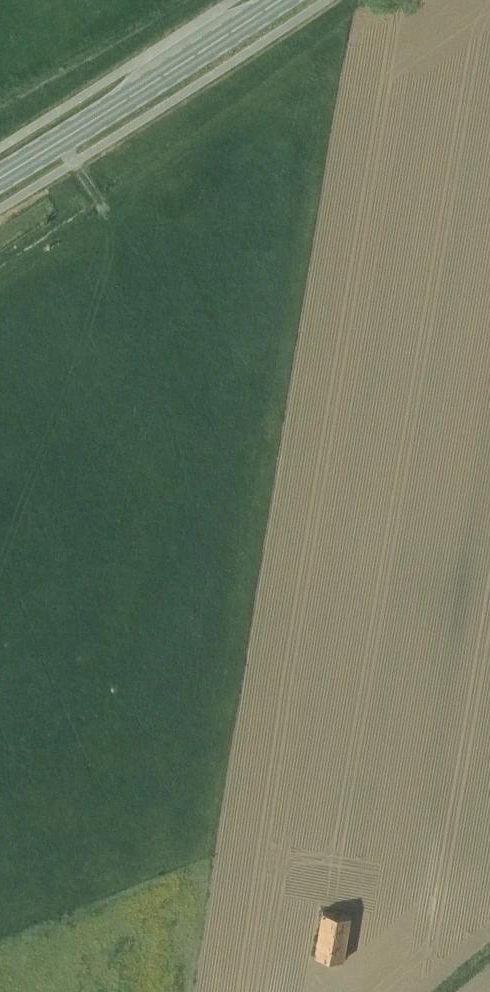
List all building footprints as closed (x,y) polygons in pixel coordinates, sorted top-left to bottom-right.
[(352,916),(323,910),(315,955),(345,959),(352,916)]
